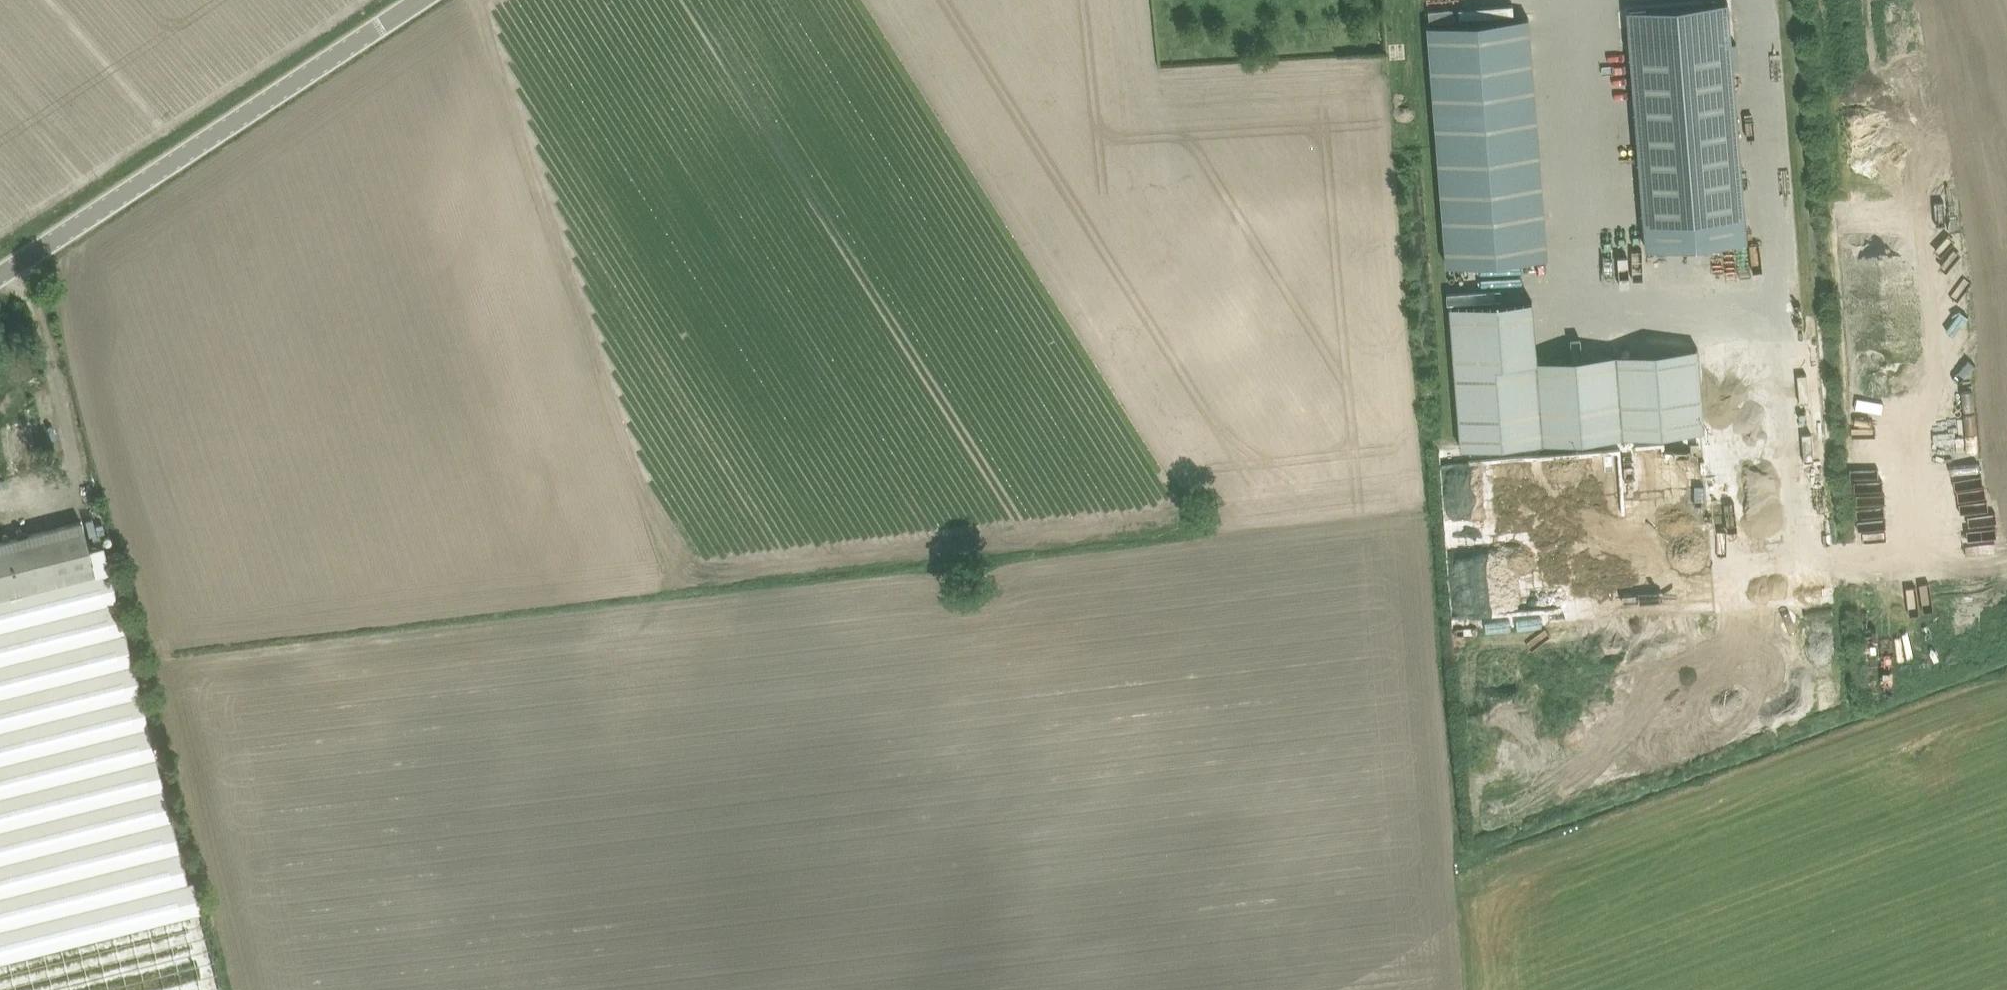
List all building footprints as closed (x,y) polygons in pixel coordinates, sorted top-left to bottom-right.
[(1727,1),(1628,10),(1648,249),(1748,240),(1727,1)] [(1548,257),(1529,17),(1429,25),(1448,265),(1548,257)] [(1539,299),(1455,303),(1463,446),(1708,432),(1703,348),(1543,357),(1539,299)] [(95,573),(91,561),(81,520),(0,540),(0,596),(95,573)] [(106,557),(91,561),(95,573),(0,596),(0,989),(214,989),(106,557)] [(1531,589),(1517,589),(1517,599),(1581,595),(1580,584),(1558,585),(1557,573),(1530,575),(1531,589)]
